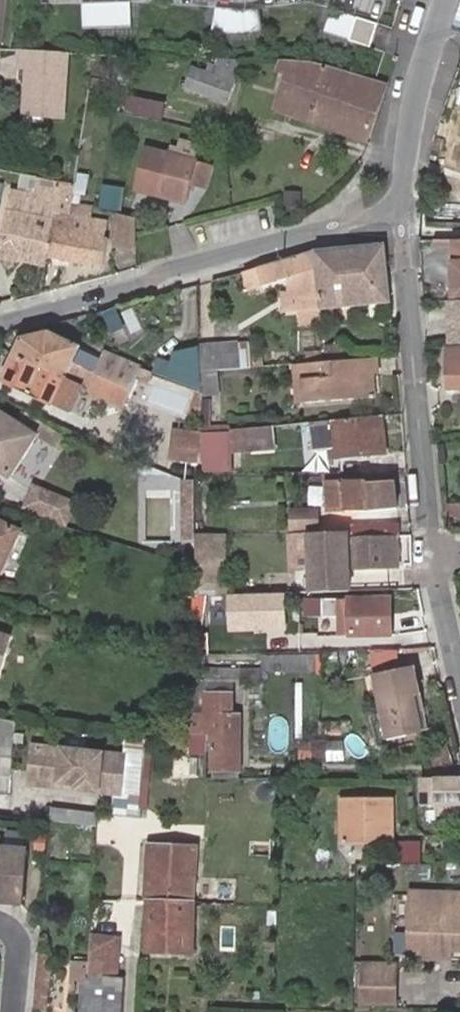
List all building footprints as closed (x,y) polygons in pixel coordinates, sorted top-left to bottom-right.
[(372,0),(338,0),(338,2),(368,12),(372,0)] [(129,4),(82,5),(82,28),(129,27),(129,4)] [(243,11),(216,9),(211,33),(241,35),(263,32),(259,9),(243,11)] [(332,9),(324,32),(370,47),(378,24),(332,9)] [(25,75),(23,122),(64,125),(68,58),(28,55),(17,55),(16,74),(25,75)] [(237,65),(219,64),(217,72),(208,69),(204,80),(190,75),(183,97),(227,111),(237,82),(237,65)] [(312,68),(281,67),(280,75),(295,80),(305,84),(294,116),(368,143),(391,91),(312,68)] [(305,84),(295,80),(285,113),(294,116),(305,84)] [(157,119),(159,101),(123,96),(120,113),(157,119)] [(443,202),(459,207),(459,144),(443,202)] [(199,162),(150,151),(141,192),(189,203),(199,162)] [(62,182),(77,185),(78,179),(63,177),(62,182)] [(49,259),(105,269),(110,243),(105,242),(109,221),(88,217),(72,214),(74,205),(77,185),(62,182),(60,193),(58,202),(36,198),(10,194),(0,250),(0,258),(24,263),(25,256),(49,261),(49,259)] [(95,211),(117,212),(119,187),(97,186),(95,211)] [(58,202),(60,193),(38,188),(36,198),(58,202)] [(298,207),(298,191),(280,191),(280,206),(298,207)] [(72,214),(88,217),(90,208),(74,205),(72,214)] [(120,251),(135,251),(136,243),(136,240),(137,223),(118,217),(120,251)] [(453,244),(454,265),(451,265),(453,301),(459,301),(459,244),(453,244)] [(315,253),(319,310),(390,306),(385,247),(320,252),(315,253)] [(312,253),(244,273),(249,291),(286,280),(293,278),(297,311),(298,325),(320,323),(319,310),(315,253),(312,253)] [(297,311),(293,278),(286,280),(287,292),(279,293),(282,312),(297,311)] [(133,306),(119,310),(125,337),(140,334),(133,306)] [(98,315),(106,332),(119,326),(111,309),(98,315)] [(80,386),(63,379),(70,364),(78,349),(51,336),(21,341),(1,385),(52,408),(53,405),(70,412),(80,386)] [(236,345),(239,368),(256,367),(254,343),(236,345)] [(236,345),(199,349),(200,373),(215,371),(239,369),(239,368),(236,345)] [(326,349),(326,359),(340,358),(339,348),(326,349)] [(447,348),(448,390),(459,389),(459,348),(447,348)] [(137,375),(141,377),(145,368),(104,350),(100,360),(137,375)] [(376,357),(323,362),(300,364),(304,402),(365,396),(362,374),(373,372),(378,372),(376,357)] [(100,360),(94,375),(87,389),(125,405),(137,375),(100,360)] [(80,386),(87,389),(94,375),(70,364),(63,379),(80,386)] [(304,402),(300,364),(290,365),(294,402),(304,402)] [(215,371),(200,373),(201,396),(217,395),(215,371)] [(375,395),(373,372),(362,374),(365,396),(375,395)] [(66,442),(26,416),(21,425),(0,412),(0,470),(13,478),(37,435),(61,450),(66,442)] [(383,456),(380,418),(333,422),(334,427),(306,429),(308,451),(336,449),(338,459),(383,456)] [(334,427),(333,422),(297,426),(299,452),(308,451),(306,429),(334,427)] [(269,428),(203,434),(203,437),(205,469),(205,472),(231,469),(229,453),(241,453),(271,451),(269,428)] [(170,470),(205,469),(203,437),(177,439),(170,470)] [(229,453),(231,469),(231,470),(243,468),(241,453),(229,453)] [(326,485),(328,507),(345,506),(395,503),(394,485),(365,486),(364,483),(326,485)] [(193,490),(184,491),(188,547),(197,547),(193,490)] [(31,509),(60,520),(65,505),(36,495),(31,509)] [(291,529),(316,528),(314,507),(290,509),(291,529)] [(0,523),(0,575),(20,532),(0,523)] [(400,526),(316,530),(319,590),(356,588),(355,567),(402,564),(400,526)] [(219,537),(201,537),(199,595),(218,596),(219,537)] [(303,596),(303,610),(329,608),(327,594),(303,596)] [(337,596),(340,633),(391,630),(389,594),(337,596)] [(287,650),(319,648),(317,630),(286,633),(287,650)] [(392,650),(364,651),(364,666),(392,666),(392,650)] [(418,697),(424,697),(419,670),(379,676),(389,739),(424,734),(418,697)] [(195,717),(195,739),(213,739),(213,746),(218,745),(219,774),(236,774),(235,696),(209,697),(210,718),(195,717)] [(429,733),(424,697),(418,697),(424,734),(429,733)] [(122,756),(32,750),(30,783),(77,786),(77,791),(120,793),(122,756)] [(435,782),(437,811),(459,810),(459,782),(435,782)] [(389,798),(364,798),(340,797),(339,843),(347,843),(347,851),(384,852),(384,844),(389,845),(389,798)] [(45,807),(44,823),(94,827),(96,811),(45,807)] [(390,865),(418,865),(418,843),(391,843),(390,865)] [(0,846),(0,903),(21,905),(27,848),(0,846)] [(198,852),(154,849),(148,952),(193,954),(198,852)] [(416,897),(415,961),(429,961),(429,951),(449,951),(459,952),(459,898),(416,897)] [(118,976),(119,940),(90,938),(89,962),(88,975),(118,976)] [(449,951),(429,951),(429,961),(448,961),(449,951)] [(89,962),(71,960),(68,986),(80,987),(79,1011),(115,1011),(117,989),(88,986),(88,975),(89,962)] [(396,1007),(398,963),(362,962),(360,1005),(396,1007)] [(118,976),(88,975),(88,986),(117,989),(118,976)] [(35,976),(32,1011),(44,1011),(47,977),(35,976)]
